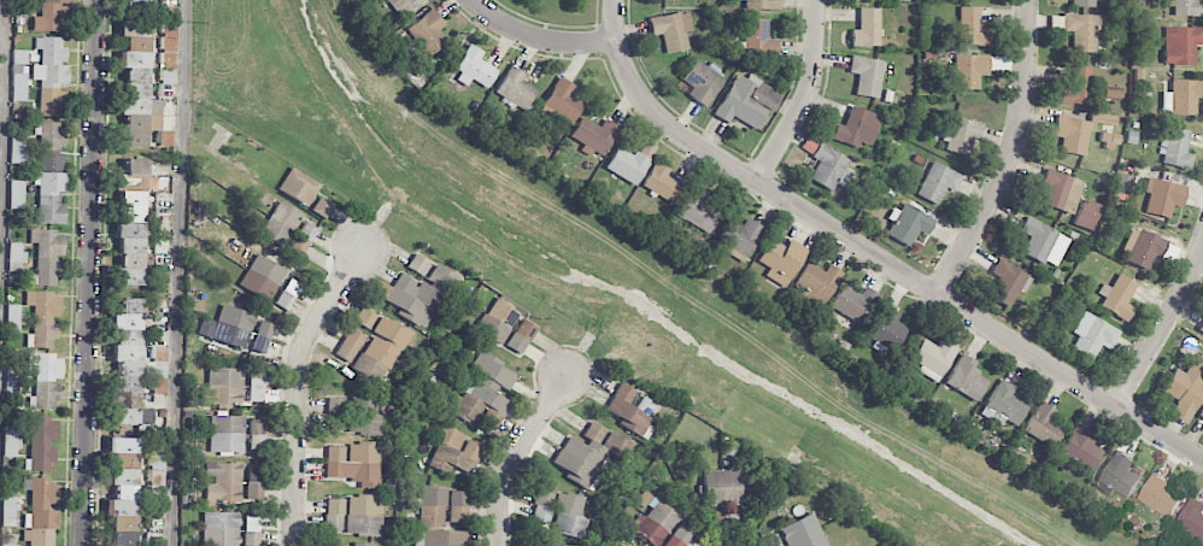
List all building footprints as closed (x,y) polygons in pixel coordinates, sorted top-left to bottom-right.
[(65,31),(66,5),(69,5),(69,0),(41,0),(40,17),(33,17),(33,30),(65,31)] [(149,0),(124,0),(124,7),(148,8),(149,0)] [(403,20),(426,1),(425,0),(387,0),(403,20)] [(780,0),(745,0),(745,9),(780,10),(780,0)] [(1161,7),(1174,7),(1174,16),(1202,16),(1202,1),(1195,0),(1161,0),(1161,7)] [(989,46),(989,29),(980,29),(980,7),(959,7),(959,45),(989,46)] [(880,8),(859,8),(859,29),(851,29),(850,46),(879,47),(880,8)] [(438,29),(444,26),(434,10),(406,27),(424,55),(446,42),(438,29)] [(692,31),(689,11),(648,19),(651,37),(661,35),(665,54),(689,50),(686,32),(692,31)] [(1097,53),(1098,15),(1063,14),(1062,31),(1073,31),(1073,53),(1097,53)] [(768,40),(768,19),(744,18),(744,56),(777,57),(777,40),(768,40)] [(149,21),(120,20),(119,37),(124,37),(123,84),(119,84),(119,116),(125,116),(125,131),(116,131),(116,146),(146,147),(146,131),(161,131),(162,100),(147,100),(149,21)] [(176,69),(177,22),(163,22),(162,68),(176,69)] [(1195,66),(1195,45),(1202,45),(1202,28),(1165,27),(1164,65),(1195,66)] [(39,116),(60,117),(60,84),(68,84),(68,65),(64,65),(65,37),(35,37),(35,49),(40,50),(40,66),(31,66),(30,80),(40,80),(39,116)] [(471,80),(488,89),(498,70),(479,60),(484,52),(470,45),(453,79),(468,86),(471,80)] [(979,90),(979,76),(988,76),(988,55),(954,54),(954,89),(979,90)] [(855,96),(879,98),(882,60),(850,57),(849,74),(857,74),(855,96)] [(705,107),(724,79),(696,59),(682,80),(693,88),(688,95),(705,107)] [(27,74),(21,73),(21,65),(13,65),(12,101),(26,101),(27,74)] [(522,81),(526,74),(510,66),(495,93),(526,110),(537,89),(522,81)] [(1092,67),(1070,66),(1069,87),(1059,86),(1059,104),(1090,105),(1092,67)] [(780,95),(740,70),(713,115),(727,123),(732,116),(757,131),(780,95)] [(541,107),(571,124),(584,103),(572,96),(577,88),(559,77),(541,107)] [(1202,80),(1171,80),(1171,92),(1162,92),(1162,114),(1196,114),(1196,99),(1202,99),(1202,80)] [(880,114),(851,106),(845,126),(836,123),(831,139),(856,147),(858,143),(870,147),(880,114)] [(1056,116),(1053,136),(1062,138),(1059,152),(1084,156),(1088,129),(1095,130),(1096,123),(1115,126),(1117,117),(1092,113),(1090,121),(1056,116)] [(582,148),(601,160),(620,128),(605,119),(600,127),(583,116),(570,137),(584,145),(582,148)] [(949,134),(946,134),(943,151),(973,156),(979,122),(952,117),(949,134)] [(64,123),(34,122),(34,135),(39,135),(39,171),(62,171),(64,123)] [(1189,171),(1193,155),(1185,153),(1190,132),(1170,126),(1166,141),(1164,140),(1158,162),(1189,171)] [(1101,146),(1118,148),(1119,135),(1102,133),(1101,146)] [(11,163),(25,163),(25,136),(11,136),(11,163)] [(812,157),(819,161),(809,178),(832,192),(837,183),(843,187),(853,171),(846,167),(850,160),(820,142),(812,157)] [(634,150),(632,155),(617,146),(604,168),(635,186),(650,160),(634,150)] [(145,159),(124,159),(123,175),(116,175),(115,192),(122,192),(121,221),(144,221),(145,159)] [(963,176),(932,161),(916,195),(937,205),(945,188),(955,193),(963,176)] [(665,178),(669,168),(653,162),(642,189),(674,203),(682,185),(665,178)] [(278,190),(307,207),(321,185),(291,167),(278,190)] [(1072,214),(1083,181),(1046,169),(1041,185),(1046,187),(1041,204),(1072,214)] [(64,224),(64,203),(60,203),(60,192),(67,192),(67,173),(38,172),(37,224),(64,224)] [(1181,208),(1186,188),(1148,177),(1144,193),(1149,194),(1144,212),(1168,219),(1172,206),(1181,208)] [(10,209),(23,209),(24,181),(10,181),(10,209)] [(325,219),(333,204),(320,196),(311,211),(325,219)] [(1081,200),(1073,226),(1091,231),(1099,205),(1081,200)] [(302,214),(279,201),(260,234),(283,247),(302,214)] [(917,231),(927,236),(935,220),(904,203),(899,211),(893,208),(887,219),(892,222),(885,235),(909,247),(917,231)] [(1055,269),(1070,238),(1026,217),(1019,231),(1030,237),(1022,253),(1055,269)] [(728,219),(715,242),(746,258),(763,227),(745,218),(741,226),(728,219)] [(115,285),(142,286),(144,223),(119,222),(118,269),(115,269),(115,285)] [(289,250),(301,257),(318,230),(306,222),(289,250)] [(1167,240),(1132,228),(1121,260),(1148,270),(1153,255),(1161,258),(1167,240)] [(37,243),(36,286),(59,286),(60,258),(63,258),(64,232),(29,231),(29,243),(37,243)] [(785,247),(769,238),(756,261),(769,268),(764,277),(785,288),(807,249),(789,239),(785,247)] [(9,271),(23,272),(24,244),(9,243),(9,271)] [(427,331),(456,275),(414,253),(405,271),(421,279),(419,284),(399,274),(392,287),(382,282),(375,295),(400,308),(396,315),(427,331)] [(269,303),(286,270),(256,254),(239,287),(269,303)] [(1029,277),(1000,258),(990,273),(1000,279),(989,296),(1008,308),(1029,277)] [(824,272),(806,262),(793,285),(825,303),(842,273),(828,264),(824,272)] [(1111,288),(1103,284),(1098,293),(1105,297),(1100,306),(1126,322),(1134,308),(1126,303),(1137,284),(1119,274),(1111,288)] [(879,296),(865,287),(860,295),(843,284),(829,307),(861,326),(879,296)] [(55,348),(56,318),(60,318),(61,293),(25,292),(25,306),(33,306),(33,334),(27,334),(26,348),(55,348)] [(294,297),(281,292),(275,305),(288,310),(294,297)] [(476,331),(501,345),(520,311),(495,297),(476,331)] [(140,362),(142,299),(120,298),(120,315),(114,315),(113,362),(115,362),(114,424),(153,425),(153,411),(138,411),(139,377),(167,377),(167,362),(140,362)] [(256,316),(222,304),(215,322),(203,318),(197,333),(244,350),(256,316)] [(907,330),(895,323),(900,314),(882,304),(864,334),(894,352),(907,330)] [(20,305),(8,305),(7,333),(20,333),(20,305)] [(377,316),(362,307),(353,321),(368,330),(377,316)] [(1111,351),(1121,329),(1083,313),(1074,334),(1078,336),(1072,350),(1094,359),(1100,345),(1111,351)] [(411,332),(381,316),(372,332),(374,333),(352,371),(380,387),(411,332)] [(520,355),(537,329),(522,319),(505,346),(520,355)] [(365,337),(350,328),(335,355),(350,364),(365,337)] [(266,353),(269,339),(256,336),(253,350),(266,353)] [(936,346),(922,339),(912,360),(921,365),(917,372),(939,383),(957,348),(940,339),(936,346)] [(150,361),(167,361),(167,347),(150,347),(150,361)] [(485,405),(505,416),(513,399),(506,396),(516,377),(500,369),(504,362),(480,350),(471,369),(476,371),(461,399),(456,397),(449,410),(475,424),(485,405)] [(62,382),(62,355),(28,354),(27,370),(35,370),(34,409),(54,410),(55,401),(60,401),(60,382),(62,382)] [(988,378),(973,371),(977,362),(960,354),(946,385),(977,400),(988,378)] [(1202,385),(1202,382),(1202,364),(1193,359),(1185,374),(1175,368),(1162,392),(1177,400),(1169,415),(1186,425),(1202,395),(1202,385)] [(6,395),(18,395),(18,366),(6,366),(6,395)] [(201,404),(242,405),(243,368),(208,368),(208,389),(201,389),(201,404)] [(264,373),(250,372),(249,403),(263,403),(264,373)] [(167,379),(154,378),(153,393),(167,394),(167,379)] [(1016,388),(1001,379),(980,415),(1001,427),(1005,420),(1016,426),(1028,407),(1010,396),(1016,388)] [(651,419),(628,406),(636,391),(620,383),(605,410),(621,418),(617,425),(641,438),(651,419)] [(384,434),(385,414),(380,414),(381,398),(327,397),(326,432),(384,434)] [(1052,447),(1062,426),(1052,422),(1058,411),(1038,401),(1023,433),(1052,447)] [(244,417),(211,416),(210,453),(244,453),(244,417)] [(58,442),(58,418),(31,417),(30,460),(25,459),(25,471),(53,472),(53,442),(58,442)] [(251,436),(265,436),(265,421),(251,420),(251,436)] [(467,435),(438,422),(430,440),(438,443),(428,465),(448,474),(451,467),(470,475),(483,447),(466,439),(467,435)] [(589,487),(610,449),(619,454),(626,441),(611,433),(604,447),(598,444),(606,430),(590,422),(582,437),(588,440),(585,446),(567,436),(551,467),(589,487)] [(1103,449),(1087,441),(1091,432),(1075,424),(1060,456),(1092,471),(1103,449)] [(4,457),(18,457),(19,429),(4,429),(4,457)] [(108,438),(108,453),(112,453),(111,486),(115,486),(114,500),(106,500),(106,516),(112,516),(112,545),(136,545),(137,438),(108,438)] [(326,479),(360,479),(360,488),(378,488),(379,443),(346,443),(346,447),(326,447),(326,479)] [(1095,486),(1106,493),(1111,486),(1129,498),(1142,477),(1129,469),(1134,461),(1117,450),(1095,486)] [(164,455),(150,455),(151,487),(165,486),(164,455)] [(242,463),(205,463),(205,476),(215,477),(215,484),(206,483),(206,502),(241,503),(242,463)] [(247,499),(262,500),(262,469),(248,469),(247,499)] [(739,470),(703,471),(704,506),(750,506),(749,479),(739,479),(739,470)] [(1185,493),(1152,475),(1138,500),(1171,518),(1185,493)] [(31,478),(30,530),(24,530),(23,542),(29,542),(29,545),(56,545),(56,511),(55,511),(55,478),(31,478)] [(444,531),(445,487),(419,487),(419,532),(422,532),(422,545),(466,545),(466,531),(444,531)] [(530,519),(546,524),(555,495),(539,490),(530,519)] [(24,500),(15,500),(15,492),(3,491),(2,526),(15,527),(15,511),(24,511),(24,500)] [(451,506),(468,505),(467,491),(450,492),(451,506)] [(552,531),(581,539),(587,519),(579,516),(584,498),(559,491),(553,510),(557,512),(552,531)] [(347,534),(382,535),(382,506),(375,506),(376,496),(348,496),(347,534)] [(1192,496),(1176,526),(1202,540),(1202,514),(1202,513),(1202,512),(1202,502),(1192,496)] [(679,516),(655,498),(632,529),(655,545),(658,545),(679,516)] [(344,499),(326,499),(325,531),(343,531),(344,499)] [(450,507),(450,522),(468,523),(468,507),(450,507)] [(239,513),(204,512),(203,545),(238,545),(239,513)] [(812,513),(778,528),(786,545),(826,545),(827,545),(812,513)] [(693,533),(680,524),(664,545),(684,545),(693,533)] [(259,532),(245,531),(244,545),(259,545),(259,532)] [(765,545),(781,545),(776,534),(762,540),(765,545)] [(1,537),(1,545),(14,545),(14,537),(1,537)]
